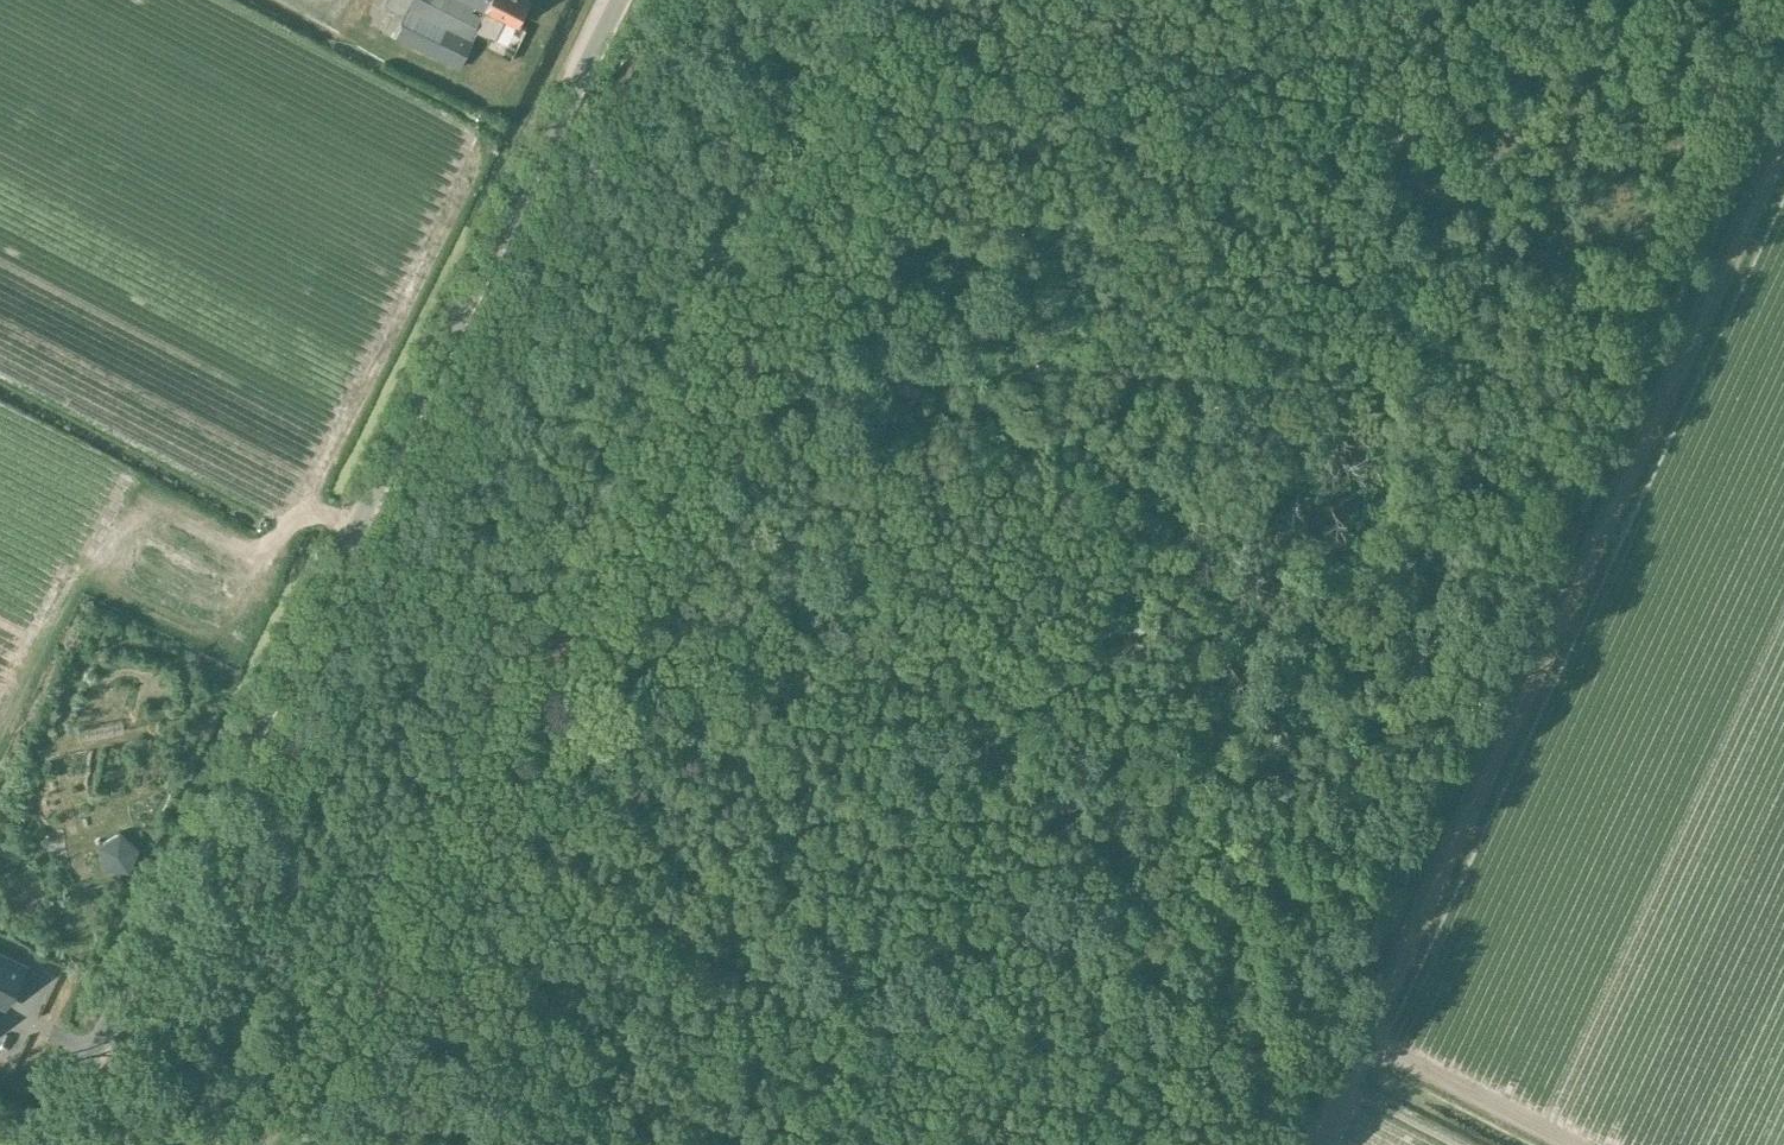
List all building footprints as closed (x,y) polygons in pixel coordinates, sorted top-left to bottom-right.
[(504,18),(517,25),(529,0),(385,0),(382,7),(390,13),(382,30),(459,67),(477,29),(494,38),(504,18)] [(104,867),(128,868),(138,847),(121,831),(100,843),(104,867)] [(7,1008),(29,963),(0,949),(0,1005),(7,1008)]
